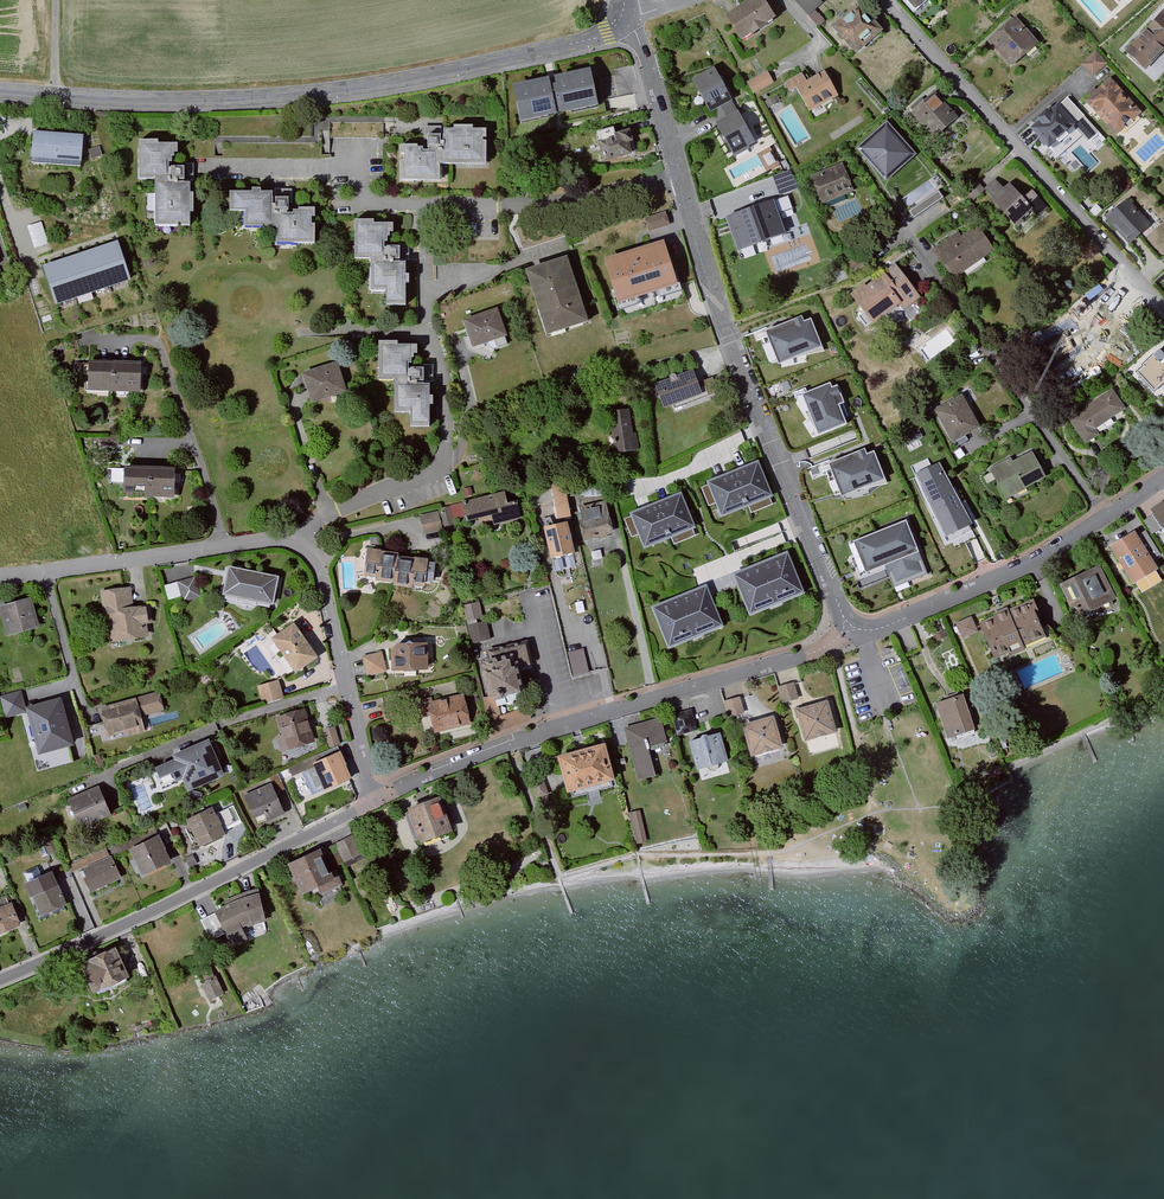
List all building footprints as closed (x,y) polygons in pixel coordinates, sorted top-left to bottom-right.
[(765,0),(748,0),(724,16),(741,41),(776,17),(765,0)] [(820,0),(795,0),(819,26),(825,21),(815,9),(822,3),(820,0)] [(916,10),(926,0),(906,0),(916,10)] [(882,35),(860,9),(838,28),(860,54),(882,35)] [(1125,51),(1146,70),(1163,51),(1163,12),(1163,11),(1125,51)] [(1039,43),(1015,15),(986,40),(1010,67),(1039,43)] [(1108,63),(1096,50),(1080,64),(1092,77),(1108,63)] [(513,86),(520,123),(598,107),(591,69),(554,77),(555,84),(550,85),(549,78),(513,86)] [(773,82),(767,71),(747,82),(753,93),(773,82)] [(809,111),(838,95),(825,72),(807,82),(802,73),(786,82),(791,90),(795,87),(809,111)] [(736,109),(717,74),(698,85),(717,119),(736,109)] [(1142,112),(1110,78),(1085,101),(1116,135),(1142,112)] [(777,95),(763,102),(766,108),(777,103),(776,101),(779,99),(777,95)] [(965,125),(939,98),(915,120),(940,148),(965,125)] [(1076,126),(1057,104),(1030,127),(1049,149),(1076,126)] [(636,114),(635,105),(618,108),(620,117),(636,114)] [(759,152),(742,119),(719,131),(736,164),(759,152)] [(906,149),(886,126),(861,149),(881,171),(906,149)] [(402,144),(403,179),(445,179),(446,162),(488,162),(487,127),(446,127),(446,132),(429,131),(429,144),(402,144)] [(82,133),(33,129),(30,160),(79,164),(82,133)] [(604,140),(610,164),(638,157),(632,134),(619,137),(617,129),(602,132),(604,140)] [(175,138),(138,137),(138,175),(154,175),(154,223),(189,224),(189,180),(182,180),(183,162),(175,162),(175,138)] [(843,163),(810,176),(821,204),(854,191),(843,163)] [(773,177),(779,195),(800,188),(790,170),(773,177)] [(995,179),(984,189),(1018,227),(1035,212),(1038,216),(1048,208),(1027,185),(1018,193),(1010,183),(1003,188),(995,179)] [(962,192),(971,202),(985,190),(976,180),(962,192)] [(254,188),(232,188),(232,207),(247,207),(247,222),(278,223),(278,240),(320,240),(320,221),(316,221),(316,213),(320,213),(320,205),(302,205),(302,207),(297,207),(297,210),(291,210),(291,207),(291,205),(291,194),(278,194),(278,200),(276,200),(276,194),(275,194),(275,188),(263,188),(263,184),(254,184),(254,188)] [(939,200),(947,212),(964,201),(956,188),(939,200)] [(1127,198),(1105,218),(1131,246),(1152,226),(1127,198)] [(786,233),(773,200),(726,217),(738,251),(786,233)] [(670,227),(666,216),(648,221),(651,233),(670,227)] [(406,274),(406,264),(406,262),(400,262),(394,262),(394,259),(400,259),(400,247),(400,245),(388,245),(388,247),(383,247),(384,241),(388,241),(388,235),(391,235),(390,231),(393,231),(393,222),(372,222),(372,218),(354,218),(354,259),(371,259),(371,294),(387,294),(387,307),(406,307),(406,282),(410,282),(410,274),(406,274)] [(28,227),(34,249),(48,245),(42,223),(28,227)] [(959,285),(1000,256),(982,230),(966,242),(961,235),(936,252),(941,259),(959,285)] [(617,304),(678,286),(664,241),(604,260),(617,304)] [(42,267),(55,306),(131,281),(118,242),(42,267)] [(589,322),(566,257),(527,270),(549,335),(589,322)] [(920,302),(898,271),(855,303),(878,334),(920,302)] [(1115,308),(1098,289),(1073,311),(1089,330),(1115,308)] [(510,338),(500,309),(465,321),(475,350),(510,338)] [(801,318),(766,332),(779,363),(822,346),(811,320),(803,323),(801,318)] [(431,399),(431,389),(431,387),(425,387),(420,387),(420,384),(425,384),(425,372),(425,370),(413,370),(413,372),(409,372),(409,366),(413,366),(413,360),(416,360),(416,355),(418,355),(418,347),(397,347),(397,343),(380,343),(380,384),(396,384),(397,419),(412,419),(412,432),(431,432),(431,407),(436,407),(436,399),(431,399)] [(1163,386),(1163,356),(1160,353),(1137,375),(1155,394),(1163,386)] [(87,362),(86,392),(140,394),(141,364),(87,362)] [(351,393),(341,363),(305,375),(316,405),(351,393)] [(700,383),(696,372),(679,379),(678,377),(676,376),(674,376),(672,379),(672,381),(657,387),(667,412),(706,397),(717,392),(712,379),(700,383)] [(829,384),(803,394),(819,434),(844,424),(837,406),(844,403),(837,386),(831,389),(829,384)] [(1127,411),(1113,391),(1071,419),(1085,439),(1090,448),(1102,440),(1096,431),(1127,411)] [(983,430),(965,396),(937,411),(955,446),(983,430)] [(634,435),(631,412),(610,414),(607,415),(609,432),(613,431),(616,456),(637,453),(641,453),(638,435),(634,435)] [(119,437),(102,436),(102,448),(119,448),(119,437)] [(865,450),(829,464),(842,497),(885,480),(874,452),(867,455),(865,450)] [(1008,503),(1050,482),(1036,454),(1016,464),(1014,460),(992,471),(994,476),(1008,503)] [(757,463),(707,483),(721,518),(771,498),(757,463)] [(175,502),(176,470),(124,469),(108,468),(108,485),(123,485),(123,500),(175,502)] [(578,499),(612,497),(610,481),(576,484),(578,499)] [(971,520),(953,483),(923,498),(941,535),(971,520)] [(562,522),(575,520),(568,486),(555,488),(562,522)] [(472,490),(465,492),(466,499),(474,498),(472,490)] [(680,494),(630,514),(645,549),(695,529),(680,494)] [(510,508),(507,495),(440,511),(440,513),(422,518),(427,537),(495,521),(497,530),(515,526),(525,523),(521,506),(510,508)] [(1151,513),(1155,520),(1163,532),(1163,504),(1151,513)] [(615,538),(607,505),(584,510),(587,524),(583,525),(588,544),(591,544),(615,538)] [(905,521),(853,543),(866,573),(884,565),(893,586),(927,573),(905,521)] [(581,558),(573,527),(548,534),(555,565),(581,558)] [(1143,542),(1117,557),(1139,595),(1163,581),(1163,578),(1143,542)] [(788,553),(733,575),(749,615),(804,593),(788,553)] [(400,591),(407,561),(374,555),(369,584),(400,591)] [(407,561),(400,591),(427,597),(433,567),(407,561)] [(1122,605),(1104,570),(1064,590),(1082,625),(1122,605)] [(281,582),(229,571),(223,600),(276,610),(281,582)] [(202,599),(196,579),(178,585),(185,605),(202,599)] [(129,588),(102,592),(110,643),(152,636),(147,603),(132,605),(129,588)] [(706,588),(652,610),(667,649),(722,627),(706,588)] [(0,607),(0,613),(7,637),(40,627),(32,598),(0,607)] [(464,605),(471,644),(490,640),(486,619),(484,620),(480,602),(464,605)] [(1048,644),(1032,604),(974,627),(990,667),(1048,644)] [(295,623),(271,639),(296,676),(320,660),(295,623)] [(530,644),(487,649),(494,709),(531,704),(527,675),(534,674),(530,644)] [(400,647),(399,678),(433,679),(435,648),(400,647)] [(574,676),(589,673),(583,649),(568,652),(574,676)] [(383,654),(362,657),(366,681),(386,678),(383,654)] [(279,680),(257,687),(263,706),(285,699),(279,680)] [(782,703),(798,701),(796,684),(780,685),(782,703)] [(5,718),(27,712),(26,708),(22,691),(0,697),(0,699),(5,718)] [(724,701),(728,716),(744,712),(740,696),(724,701)] [(434,698),(381,711),(387,733),(427,724),(436,739),(472,730),(465,700),(436,707),(434,698)] [(27,712),(39,756),(74,746),(60,699),(26,708),(27,712)] [(139,701),(100,710),(109,746),(147,737),(139,701)] [(976,738),(962,701),(933,712),(947,749),(976,738)] [(827,704),(791,713),(800,751),(836,742),(827,704)] [(305,709),(277,717),(282,735),(278,736),(282,751),(314,742),(305,709)] [(691,715),(672,718),(677,741),(695,737),(691,715)] [(662,723),(625,731),(636,785),(658,780),(653,756),(669,753),(662,723)] [(772,723),(738,731),(746,768),(781,760),(772,723)] [(335,726),(323,729),(328,748),(340,745),(335,726)] [(717,739),(685,746),(693,787),(726,780),(717,739)] [(209,740),(172,756),(174,761),(155,769),(159,780),(172,775),(175,782),(182,780),(187,792),(224,777),(209,740)] [(611,750),(562,762),(572,803),(620,791),(611,750)] [(323,788),(324,792),(352,779),(340,753),(313,765),(314,768),(306,772),(315,791),(323,788)] [(272,786),(246,797),(255,818),(264,814),(268,822),(285,815),(272,786)] [(106,788),(70,801),(81,833),(118,820),(106,788)] [(444,799),(405,810),(418,853),(457,841),(444,799)] [(213,811),(189,823),(200,846),(225,834),(213,811)] [(642,811),(631,812),(634,843),(646,842),(642,811)] [(40,837),(48,856),(60,851),(52,832),(40,837)] [(158,837),(129,850),(141,877),(170,864),(158,837)] [(193,855),(186,859),(190,867),(197,863),(193,855)] [(111,856),(80,869),(91,893),(122,880),(111,856)] [(328,856),(293,870),(307,906),(343,891),(328,856)] [(54,875),(26,886),(42,924),(70,913),(54,875)] [(257,889),(215,906),(230,944),(272,927),(257,889)] [(0,909),(0,935),(18,927),(8,906),(0,909)] [(209,934),(218,930),(210,915),(201,920),(209,934)] [(122,953),(82,970),(97,1004),(137,986),(122,953)] [(202,981),(208,999),(222,995),(217,977),(202,981)]
